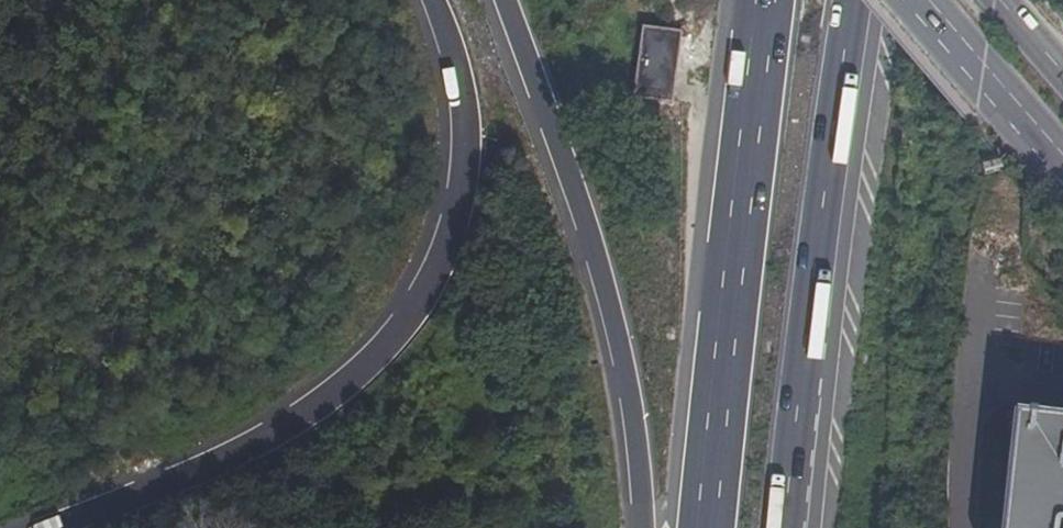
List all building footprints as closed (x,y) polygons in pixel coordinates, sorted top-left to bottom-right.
[(681,31),(643,26),(634,97),(672,102),(681,31)]
